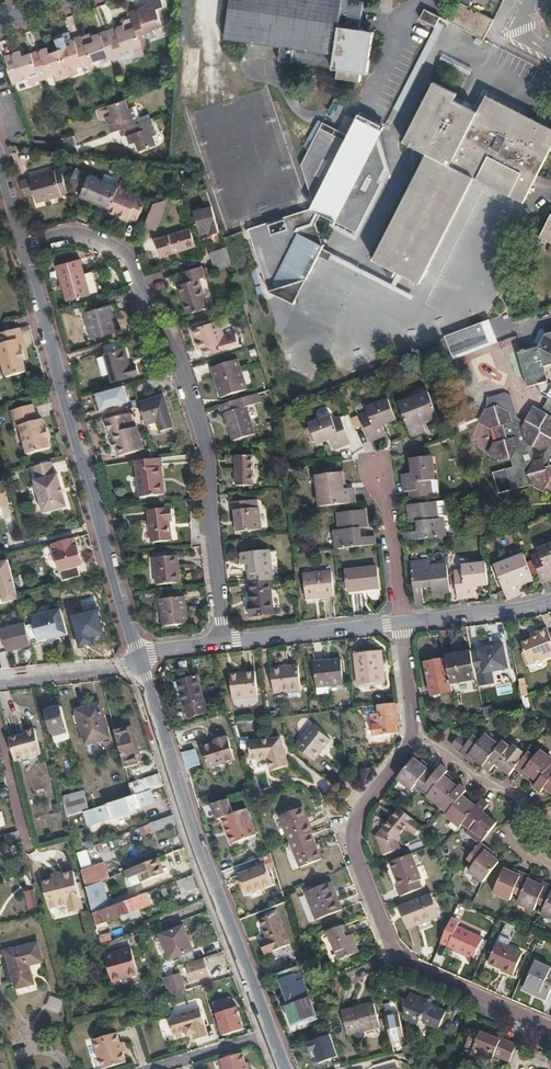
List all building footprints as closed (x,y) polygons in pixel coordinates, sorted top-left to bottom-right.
[(139,7),(137,11),(138,13),(133,15),(140,37),(153,33),(152,29),(161,26),(166,24),(163,13),(170,11),(167,0),(163,0),(150,4),(151,10),(146,11),(144,6),(139,7)] [(373,34),(357,31),(362,0),(228,0),(222,42),(277,50),(275,64),(336,73),(334,81),(359,84),(360,76),(367,77),(373,34)] [(490,21),(453,2),(442,23),(480,42),(491,21),(490,21)] [(429,29),(434,19),(418,10),(413,20),(429,29)] [(132,48),(143,45),(140,37),(133,15),(133,14),(125,16),(123,20),(124,23),(118,24),(116,28),(117,32),(110,34),(114,46),(117,57),(133,52),(132,48)] [(488,37),(496,39),(501,23),(493,21),(488,37)] [(437,23),(414,70),(421,73),(444,26),(437,23)] [(118,24),(108,28),(110,34),(117,32),(116,28),(118,24)] [(110,34),(108,28),(97,31),(100,33),(102,37),(110,34)] [(101,62),(117,57),(114,46),(110,34),(102,37),(100,33),(97,31),(93,32),(92,31),(82,34),(84,40),(91,62),(100,60),(101,62)] [(84,40),(82,34),(69,38),(73,40),(75,43),(84,40)] [(65,46),(59,48),(68,75),(76,73),(75,68),(91,62),(84,40),(75,43),(73,40),(69,38),(63,40),(65,46)] [(15,56),(6,59),(14,82),(29,76),(30,82),(41,79),(31,51),(24,53),(22,48),(16,51),(13,53),(15,56)] [(39,48),(31,51),(41,79),(56,74),(57,79),(68,75),(59,48),(47,52),(41,54),(39,48)] [(16,51),(5,54),(6,59),(15,56),(13,53),(16,51)] [(475,174),(525,199),(550,146),(550,123),(487,91),(479,108),(455,96),(458,90),(435,79),(405,138),(428,150),(371,262),(419,286),(475,174)] [(131,127),(137,125),(132,109),(128,111),(125,102),(107,108),(107,109),(95,113),(98,121),(102,122),(106,120),(107,124),(110,125),(112,124),(115,133),(124,129),(131,127)] [(322,247),(314,225),(319,217),(354,234),(373,196),(378,185),(377,182),(383,169),(375,142),(381,128),(355,115),(345,136),(342,142),(317,129),(299,165),(300,171),(311,204),(308,210),(269,223),(245,231),(265,287),(266,293),(305,281),(311,268),(316,258),(323,261),(327,254),(320,250),(322,247)] [(156,136),(150,121),(137,125),(131,127),(133,134),(129,136),(127,138),(129,145),(136,143),(138,151),(154,145),(151,137),(156,136)] [(107,124),(110,134),(115,133),(112,124),(110,125),(107,124)] [(345,136),(320,124),(317,129),(342,142),(345,136)] [(124,129),(127,138),(129,136),(133,134),(131,127),(124,129)] [(68,195),(60,170),(29,179),(37,204),(68,195)] [(109,210),(117,190),(88,178),(79,198),(109,210)] [(136,224),(146,200),(118,188),(117,190),(109,210),(106,216),(122,222),(125,215),(130,217),(128,221),(136,224)] [(218,229),(206,190),(198,192),(202,208),(195,210),(202,234),(218,229)] [(550,217),(538,241),(550,247),(550,217)] [(149,236),(155,220),(148,218),(146,223),(142,234),(149,236)] [(195,248),(189,230),(154,241),(160,259),(195,248)] [(230,267),(224,248),(207,253),(213,272),(230,267)] [(87,299),(77,262),(54,268),(60,287),(62,286),(67,304),(87,299)] [(207,310),(198,281),(205,279),(204,275),(201,268),(182,274),(185,285),(177,288),(185,316),(207,310)] [(292,307),(305,281),(266,293),(267,294),(292,307)] [(116,335),(108,307),(81,315),(90,342),(116,335)] [(226,352),(218,323),(190,332),(195,349),(199,349),(202,359),(226,352)] [(20,328),(8,331),(0,333),(0,355),(6,378),(8,377),(20,373),(26,372),(23,360),(25,360),(25,357),(23,350),(25,349),(20,328)] [(529,488),(545,496),(550,485),(550,334),(540,337),(532,352),(514,356),(526,391),(535,388),(538,396),(545,400),(539,413),(532,409),(525,423),(500,411),(495,408),(483,413),(477,428),(488,433),(493,446),(487,459),(500,465),(508,463),(510,471),(506,472),(493,477),(500,497),(513,493),(529,488)] [(135,377),(133,368),(128,368),(122,350),(103,356),(104,358),(108,374),(111,384),(135,377)] [(108,374),(104,358),(94,360),(99,377),(108,374)] [(245,393),(237,362),(210,370),(219,400),(245,393)] [(97,392),(102,410),(130,402),(125,384),(97,392)] [(437,417),(428,393),(400,404),(412,436),(429,430),(427,424),(426,421),(437,417)] [(170,431),(160,400),(138,405),(145,426),(156,423),(159,434),(170,431)] [(254,437),(246,409),(242,410),(239,402),(221,408),(232,444),(254,437)] [(397,421),(389,402),(367,411),(368,415),(361,418),(370,441),(385,436),(383,430),(382,427),(386,425),(397,421)] [(50,437),(48,427),(45,418),(41,419),(36,403),(29,405),(17,408),(12,409),(16,426),(20,425),(27,453),(29,453),(41,449),(53,446),(50,437)] [(141,451),(130,413),(106,419),(107,424),(104,425),(105,433),(109,431),(113,443),(114,449),(117,458),(141,451)] [(350,444),(342,419),(334,422),(332,418),(309,427),(317,446),(327,442),(332,440),(333,444),(335,449),(350,444)] [(256,486),(258,455),(236,454),(236,485),(256,486)] [(436,483),(433,457),(413,458),(414,469),(415,474),(410,474),(404,475),(406,490),(411,490),(412,499),(432,497),(430,484),(436,483)] [(163,497),(160,469),(156,469),(155,460),(134,462),(138,500),(163,497)] [(45,463),(32,466),(36,480),(33,480),(42,514),(66,507),(57,474),(54,475),(51,462),(45,463)] [(351,503),(348,483),(344,483),(340,484),(338,473),(314,476),(317,506),(351,503)] [(259,531),(256,507),(248,508),(247,500),(229,502),(230,522),(235,521),(235,526),(235,527),(236,533),(259,531)] [(435,519),(434,504),(408,506),(409,522),(413,522),(418,521),(418,532),(414,533),(405,533),(405,541),(445,537),(444,519),(435,519)] [(172,523),(170,511),(167,512),(166,510),(147,512),(151,546),(171,543),(169,524),(172,523)] [(356,539),(356,527),(361,527),(364,527),(362,511),(335,513),(337,530),(329,531),(331,550),(371,546),(370,537),(362,538),(356,539)] [(65,540),(51,544),(61,580),(75,576),(81,574),(78,565),(83,564),(78,545),(77,545),(75,538),(65,540)] [(536,552),(539,562),(531,565),(541,588),(550,583),(550,570),(550,546),(536,552)] [(271,580),(268,552),(237,556),(238,568),(244,568),(246,582),(268,580),(271,580)] [(179,584),(177,566),(178,566),(177,556),(153,558),(156,586),(179,584)] [(19,601),(12,558),(0,560),(0,583),(2,583),(5,603),(19,601)] [(529,581),(519,558),(492,569),(504,596),(506,595),(518,594),(516,591),(514,588),(529,581)] [(447,594),(445,567),(429,569),(428,562),(408,563),(411,602),(420,601),(419,589),(430,588),(430,595),(447,594)] [(378,588),(375,567),(344,571),(347,592),(378,588)] [(485,589),(484,569),(462,570),(462,576),(453,577),(454,578),(449,579),(449,590),(454,590),(454,600),(472,600),(472,595),(471,590),(476,590),(485,589)] [(333,597),(331,572),(301,575),(304,600),(333,597)] [(272,617),(268,580),(246,582),(248,605),(244,605),(245,619),(272,617)] [(516,591),(531,585),(529,581),(514,588),(516,591)] [(187,625),(184,598),(158,601),(161,628),(187,625)] [(85,611),(92,638),(106,634),(99,608),(85,611)] [(47,614),(23,620),(28,639),(31,648),(48,643),(47,638),(53,636),(54,636),(57,637),(68,635),(62,609),(47,614)] [(28,639),(22,617),(0,623),(0,641),(1,646),(28,639)] [(541,629),(535,631),(537,636),(530,639),(519,642),(527,664),(546,657),(550,655),(550,633),(547,635),(545,630),(541,631),(541,629)] [(477,650),(482,673),(507,668),(501,644),(477,650)] [(351,654),(354,686),(381,683),(378,651),(351,654)] [(475,676),(470,651),(457,654),(462,678),(475,676)] [(462,678),(457,654),(452,655),(453,659),(445,660),(450,682),(453,685),(456,686),(458,686),(460,685),(463,681),(462,678)] [(445,660),(445,658),(423,663),(429,695),(430,699),(452,694),(450,682),(445,660)] [(311,662),(314,688),(341,686),(338,659),(311,662)] [(268,669),(270,693),(297,692),(295,667),(268,669)] [(227,673),(230,700),(255,698),(253,672),(227,673)] [(194,674),(175,681),(181,698),(188,718),(212,709),(207,696),(202,698),(194,674)] [(528,695),(524,680),(518,682),(521,697),(528,695)] [(175,681),(171,683),(177,699),(181,698),(175,681)] [(521,697),(518,682),(509,684),(513,696),(516,695),(517,699),(521,697)] [(394,723),(392,703),(374,705),(374,713),(366,714),(369,737),(393,735),(392,724),(394,723)] [(109,738),(100,704),(76,711),(85,744),(109,738)] [(69,738),(61,708),(46,712),(51,733),(54,732),(56,742),(69,738)] [(292,746),(313,762),(330,742),(310,725),(292,746)] [(132,729),(115,733),(126,771),(139,767),(136,757),(134,757),(129,739),(135,738),(132,729)] [(42,755),(35,730),(25,732),(26,736),(10,741),(16,763),(42,755)] [(481,768),(497,747),(484,737),(480,741),(472,736),(466,743),(459,754),(464,758),(466,756),(474,763),(481,768)] [(199,748),(206,769),(232,761),(225,737),(213,741),(214,743),(199,748)] [(459,754),(466,743),(457,737),(449,746),(459,754)] [(287,768),(279,743),(278,739),(246,743),(249,761),(265,760),(270,772),(287,768)] [(510,772),(523,756),(520,754),(509,746),(507,748),(500,743),(497,747),(481,768),(487,774),(493,767),(506,776),(510,772)] [(197,760),(194,750),(181,754),(184,764),(197,760)] [(545,772),(550,765),(535,755),(530,760),(523,756),(510,772),(517,777),(519,774),(526,781),(533,786),(545,772)] [(474,763),(466,756),(464,758),(472,765),(474,763)] [(425,791),(437,774),(431,769),(429,771),(420,765),(413,758),(397,779),(413,791),(417,786),(418,785),(425,791)] [(431,769),(423,762),(420,765),(429,771),(431,769)] [(441,812),(455,793),(448,787),(442,782),(443,780),(447,775),(440,770),(437,774),(425,791),(422,794),(428,799),(426,801),(441,812)] [(545,772),(533,786),(531,790),(538,795),(542,790),(550,796),(550,777),(545,772)] [(526,781),(519,774),(517,777),(524,783),(526,781)] [(163,786),(160,777),(130,787),(133,796),(149,791),(163,786)] [(473,812),(460,802),(466,797),(457,790),(455,793),(441,812),(447,818),(444,821),(458,831),(462,827),(473,812)] [(84,791),(62,798),(68,818),(86,812),(90,811),(84,791)] [(90,811),(86,812),(90,824),(153,803),(149,791),(133,796),(90,811)] [(495,827),(482,817),(488,808),(480,803),(473,812),(462,827),(468,832),(465,836),(479,847),(480,847),(495,827)] [(248,815),(246,809),(237,812),(239,818),(248,815)] [(310,835),(305,822),(306,821),(302,810),(280,819),(289,843),(310,835)] [(421,830),(400,810),(375,838),(380,858),(398,853),(395,841),(405,830),(414,837),(421,830)] [(86,812),(68,818),(71,831),(90,824),(86,812)] [(256,835),(248,815),(239,818),(237,812),(232,813),(221,818),(225,828),(231,844),(247,838),(256,835)] [(146,836),(175,824),(174,822),(172,816),(143,828),(146,836)] [(21,841),(19,831),(5,835),(7,844),(21,841)] [(298,870),(320,861),(310,835),(289,843),(288,844),(298,870)] [(483,886),(499,865),(492,860),(483,853),(485,851),(480,847),(479,847),(467,863),(474,869),(469,875),(483,886)] [(88,850),(77,854),(82,872),(87,887),(102,881),(109,878),(106,868),(94,872),(88,850)] [(494,857),(485,851),(483,853),(492,860),(494,857)] [(419,882),(408,857),(385,866),(395,890),(394,891),(398,900),(420,891),(417,883),(419,882)] [(164,873),(158,859),(127,871),(133,885),(164,873)] [(246,897),(247,901),(275,891),(268,870),(240,880),(242,886),(246,897)] [(517,899),(524,882),(525,880),(516,876),(516,879),(506,876),(498,873),(488,897),(505,904),(509,896),(517,899)] [(74,874),(60,877),(61,881),(53,883),(53,881),(42,884),(49,909),(68,905),(71,913),(83,909),(81,900),(85,898),(84,892),(82,893),(80,893),(77,886),(74,874)] [(61,881),(60,877),(60,875),(51,877),(53,881),(53,883),(61,881)] [(185,901),(201,895),(193,875),(178,881),(185,901)] [(87,887),(94,913),(103,910),(108,907),(102,881),(87,887)] [(542,910),(549,894),(550,889),(544,887),(543,890),(533,886),(524,882),(517,899),(514,908),(530,914),(534,906),(542,910)] [(338,899),(331,884),(327,885),(334,901),(338,899)] [(304,894),(315,921),(342,911),(338,899),(334,901),(327,885),(304,894)] [(35,889),(25,891),(30,909),(39,907),(35,889)] [(150,906),(146,893),(121,903),(113,906),(108,907),(103,910),(107,923),(150,906)] [(549,894),(542,910),(539,918),(550,923),(550,894),(549,894)] [(438,921),(428,897),(395,910),(403,931),(426,921),(428,925),(438,921)] [(94,913),(98,929),(108,926),(107,923),(103,910),(94,913)] [(261,940),(266,953),(289,944),(277,912),(259,919),(267,938),(261,940)] [(428,925),(426,921),(403,931),(405,934),(428,925)] [(472,964),(482,941),(456,930),(457,926),(449,922),(438,947),(445,950),(444,952),(453,956),(463,960),(472,964)] [(344,926),(326,934),(330,946),(332,945),(339,963),(359,955),(352,935),(348,936),(344,926)] [(192,951),(184,927),(160,935),(169,959),(192,951)] [(42,961),(38,943),(6,951),(16,988),(34,984),(29,965),(42,961)] [(495,947),(486,966),(498,971),(497,973),(510,979),(511,979),(520,957),(495,947)] [(106,957),(113,983),(139,975),(132,948),(105,956),(106,957)] [(463,960),(453,956),(450,960),(460,965),(463,960)] [(204,958),(186,963),(188,973),(207,967),(204,958)] [(533,965),(522,989),(538,997),(536,1000),(544,1004),(550,989),(550,972),(533,965)] [(316,1015),(296,966),(276,974),(290,1010),(287,1011),(292,1024),(316,1015)] [(166,979),(171,995),(186,990),(182,978),(181,975),(166,979)] [(538,997),(522,989),(521,993),(536,1000),(538,997)] [(436,1027),(444,1011),(425,1003),(426,1000),(416,996),(412,1003),(409,1002),(411,1008),(404,1022),(415,1027),(418,1019),(420,1015),(428,1019),(426,1023),(436,1027)] [(233,1008),(230,998),(215,1002),(224,1034),(243,1028),(237,1008),(233,1008)] [(339,1011),(346,1033),(379,1024),(372,1001),(339,1011)] [(178,1018),(169,1020),(174,1035),(186,1031),(192,1029),(193,1032),(194,1039),(207,1036),(204,1026),(205,1025),(200,1008),(177,1014),(178,1018)] [(404,1039),(398,1014),(384,1017),(386,1025),(390,1043),(404,1039)] [(413,1031),(415,1027),(404,1022),(403,1026),(413,1031)] [(508,1063),(516,1045),(491,1034),(490,1036),(485,1034),(472,1028),(464,1046),(471,1048),(469,1053),(490,1062),(492,1056),(508,1063)] [(93,1041),(99,1057),(122,1050),(120,1044),(117,1034),(93,1041)] [(315,1066),(340,1058),(333,1035),(308,1043),(315,1066)] [(20,1042),(10,1044),(14,1058),(24,1056),(20,1042)] [(99,1057),(102,1067),(125,1060),(123,1052),(122,1050),(99,1057)] [(245,1063),(242,1052),(221,1058),(225,1068),(247,1068),(245,1063)] [(102,1067),(103,1068),(106,1068),(126,1063),(125,1060),(102,1067)]
